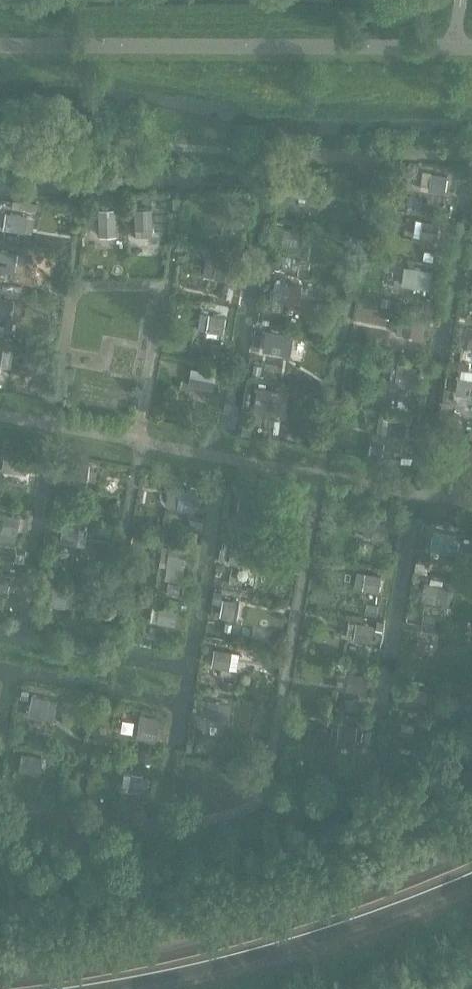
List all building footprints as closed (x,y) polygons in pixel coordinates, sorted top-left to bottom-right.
[(431,172),(429,189),(445,192),(448,175),(431,172)] [(153,229),(152,208),(134,209),(135,230),(153,229)] [(117,235),(117,209),(99,209),(100,235),(117,235)] [(25,234),(27,215),(6,212),(3,231),(25,234)] [(437,240),(440,223),(423,220),(420,237),(437,240)] [(298,248),(301,230),(284,228),(282,245),(298,248)] [(18,251),(1,249),(0,253),(0,272),(14,274),(18,251)] [(231,282),(235,257),(218,254),(214,278),(231,282)] [(429,289),(432,272),(415,269),(412,286),(429,289)] [(271,297),(288,300),(290,284),(274,281),(271,297)] [(15,300),(0,298),(0,316),(12,318),(15,300)] [(222,333),(225,317),(199,313),(196,329),(205,331),(222,333)] [(421,339),(424,322),(407,319),(403,336),(421,339)] [(466,326),(463,348),(471,349),(471,327),(466,326)] [(281,354),(285,333),(265,330),(262,351),(281,354)] [(414,388),(417,367),(398,363),(394,385),(414,388)] [(214,389),(216,372),(199,369),(196,387),(214,389)] [(458,377),(455,394),(471,397),(471,379),(458,377)] [(271,415),(275,390),(257,387),(253,412),(271,415)] [(390,416),(387,433),(405,436),(408,419),(390,416)] [(458,441),(456,457),(471,460),(471,444),(458,441)] [(26,474),(29,458),(4,454),(2,471),(26,474)] [(193,512),(197,491),(180,488),(176,509),(193,512)] [(18,535),(20,518),(3,515),(0,532),(18,535)] [(373,521),(370,538),(387,541),(390,524),(373,521)] [(77,546),(80,529),(63,525),(60,543),(77,546)] [(433,531),(430,549),(446,551),(449,534),(433,531)] [(184,570),(187,548),(170,545),(166,567),(184,570)] [(251,567),(254,551),(231,547),(229,563),(251,567)] [(364,572),(362,589),(378,591),(381,575),(364,572)] [(11,576),(0,574),(0,591),(8,593),(11,576)] [(424,582),(421,600),(437,603),(440,585),(424,582)] [(66,607),(69,586),(53,584),(50,605),(66,607)] [(237,619),(240,602),(222,599),(220,616),(237,619)] [(174,625),(176,609),(160,606),(157,622),(174,625)] [(373,625),(357,623),(354,639),(370,642),(373,625)] [(414,639),(413,647),(422,649),(424,641),(414,639)] [(229,669),(232,651),(214,649),(211,666),(229,669)] [(346,690),(362,693),(365,676),(348,674),(346,690)] [(46,721),(50,699),(32,695),(28,717),(46,721)] [(207,700),(204,716),(228,720),(230,704),(222,703),(207,700)] [(141,720),(138,735),(154,738),(157,723),(141,720)] [(39,775),(43,757),(22,753),(19,771),(39,775)] [(132,775),(129,790),(145,793),(148,778),(132,775)]
